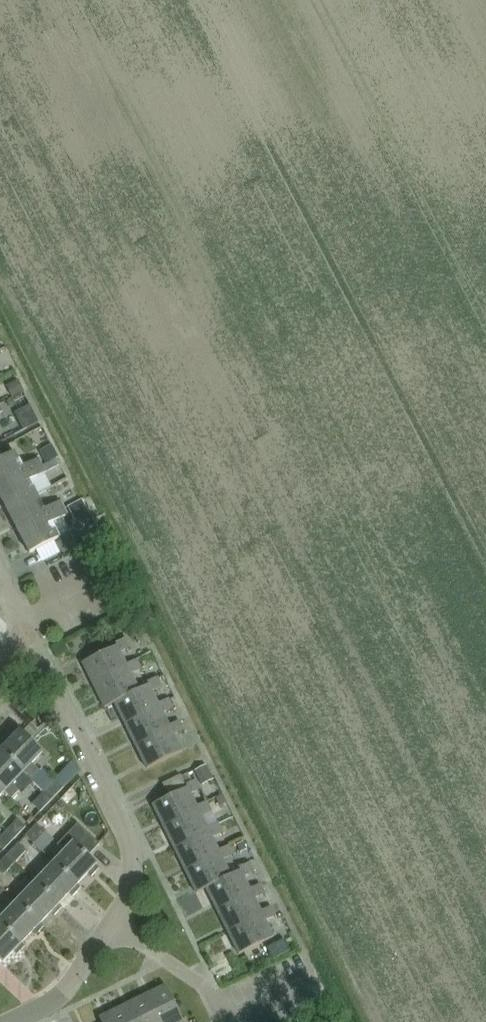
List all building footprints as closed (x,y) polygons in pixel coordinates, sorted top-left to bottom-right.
[(19,380),(7,386),(12,398),(25,392),(19,380)] [(53,445),(40,451),(47,464),(59,457),(53,445)] [(42,466),(39,459),(23,467),(14,451),(0,459),(0,487),(42,466)] [(37,495),(30,481),(46,473),(42,466),(0,487),(0,497),(7,511),(37,495)] [(19,533),(64,509),(60,502),(45,510),(37,495),(7,511),(19,533)] [(82,500),(68,507),(74,520),(88,513),(82,500)] [(64,509),(19,533),(30,555),(60,539),(52,525),(63,519),(68,517),(64,509)] [(63,519),(52,525),(60,539),(71,534),(63,519)] [(116,645),(82,662),(93,685),(127,668),(126,665),(120,654),(130,649),(125,639),(115,643),(116,645)] [(127,668),(93,685),(105,709),(114,704),(139,691),(131,675),(140,670),(135,661),(126,665),(127,668)] [(139,691),(114,704),(124,724),(159,707),(158,704),(152,692),(162,688),(157,679),(148,683),(149,686),(139,691)] [(23,696),(13,706),(18,710),(22,706),(28,701),(23,696)] [(163,714),(173,709),(168,700),(158,704),(159,707),(124,724),(135,747),(170,729),(169,727),(163,714)] [(170,729),(135,747),(146,770),(182,752),(174,736),(184,731),(179,722),(169,727),(170,729)] [(43,753),(20,731),(9,743),(6,739),(0,745),(0,751),(1,751),(23,774),(30,782),(40,772),(32,764),(43,753)] [(1,751),(0,752),(0,788),(5,793),(12,799),(20,791),(13,784),(23,774),(1,751)] [(199,770),(195,771),(201,782),(212,777),(207,766),(199,770)] [(46,769),(37,776),(45,787),(54,781),(46,769)] [(186,787),(152,805),(163,827),(199,809),(198,807),(191,793),(200,789),(196,780),(185,785),(186,787)] [(55,781),(44,793),(52,801),(63,789),(55,781)] [(74,788),(62,799),(67,804),(79,792),(74,788)] [(44,793),(33,804),(41,812),(52,801),(44,793)] [(223,795),(216,798),(220,805),(227,801),(223,795)] [(199,809),(163,827),(173,847),(209,829),(208,827),(202,815),(212,811),(207,802),(198,807),(199,809)] [(26,827),(18,819),(7,830),(15,838),(26,827)] [(209,829),(173,847),(185,870),(221,852),(219,850),(213,837),(222,832),(217,822),(208,827),(209,829)] [(37,825),(26,837),(34,844),(45,832),(37,825)] [(78,825),(58,846),(66,853),(67,852),(74,844),(88,857),(99,845),(78,825)] [(0,838),(0,847),(4,851),(15,838),(7,830),(0,838)] [(243,842),(237,845),(241,852),(247,849),(243,842)] [(27,852),(19,844),(7,857),(15,865),(27,852)] [(100,869),(88,857),(74,844),(67,852),(66,853),(55,864),(77,886),(78,885),(89,874),(92,877),(100,869)] [(221,852),(185,870),(196,893),(206,888),(232,875),(224,859),(233,854),(229,845),(219,850),(221,852)] [(7,857),(0,865),(0,872),(5,876),(15,865),(7,857)] [(242,870),(232,875),(206,888),(217,909),(253,891),(252,888),(246,876),(254,872),(250,863),(241,867),(242,870)] [(81,888),(78,885),(77,886),(55,864),(37,884),(59,904),(69,894),(73,897),(81,888)] [(28,893),(18,903),(41,923),(50,914),(54,917),(63,907),(59,904),(37,884),(35,886),(27,879),(20,886),(28,893)] [(265,894),(262,886),(260,884),(252,888),(253,891),(217,909),(227,931),(263,912),(262,910),(256,898),(265,894)] [(18,903),(0,922),(0,923),(21,943),(22,943),(32,931),(36,935),(45,926),(41,923),(18,903)] [(263,912),(227,931),(239,953),(275,935),(267,920),(276,916),(271,905),(262,910),(263,912)] [(22,943),(21,943),(0,923),(0,961),(3,963),(14,952),(17,955),(25,946),(22,943)] [(277,943),(267,948),(273,960),(283,955),(277,943)] [(145,995),(158,1021),(188,1021),(187,1019),(184,1020),(167,984),(145,995)] [(123,1006),(131,1021),(158,1021),(145,995),(123,1006)] [(100,1017),(102,1021),(131,1021),(123,1006),(100,1017)]
